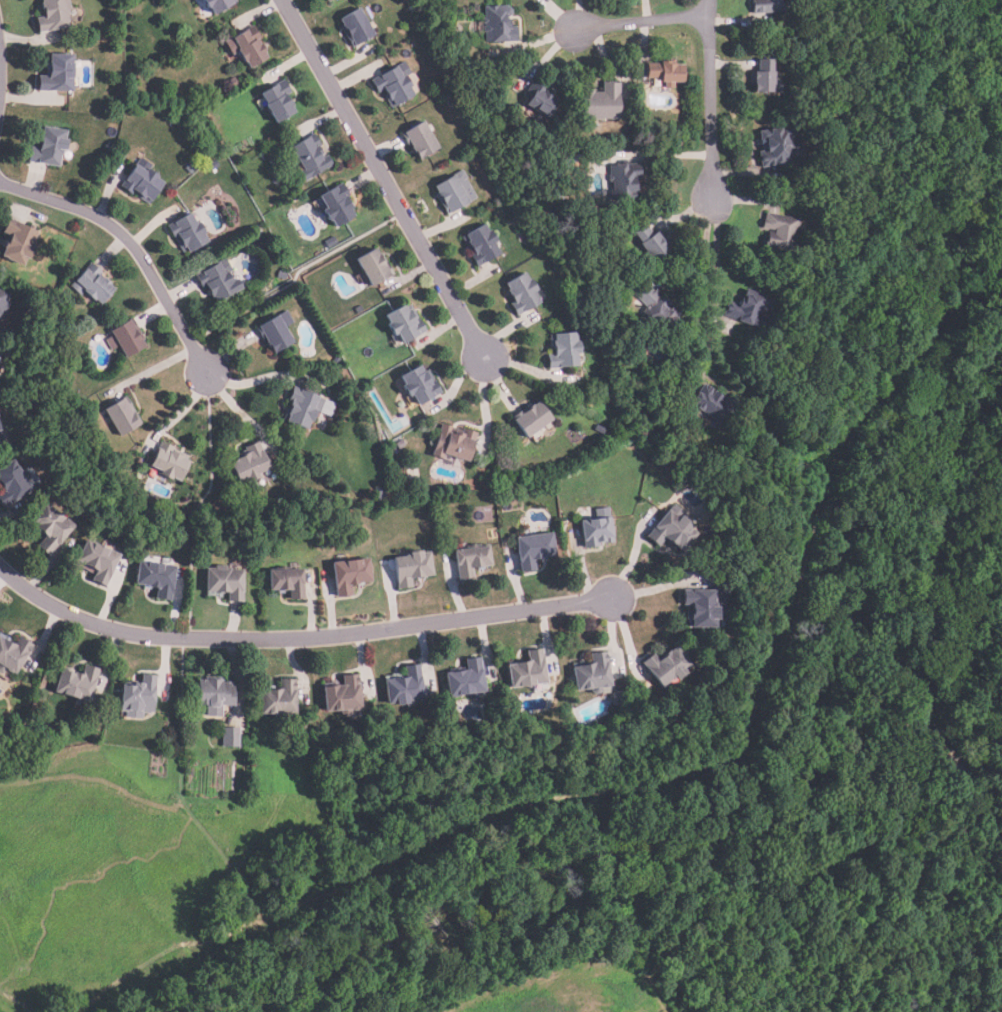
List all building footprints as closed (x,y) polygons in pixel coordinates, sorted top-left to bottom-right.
[(42,2),(42,0),(69,0),(71,9),(69,10),(70,15),(67,15),(69,27),(38,33),(35,18),(42,17),(39,3),(42,2)] [(207,10),(201,0),(236,0),(237,1),(215,15),(210,7),(207,10)] [(752,14),(750,0),(787,0),(788,11),(752,14)] [(517,26),(517,42),(486,43),(486,34),(483,34),(482,26),(485,26),(485,23),(483,23),(482,19),(486,18),(485,7),(512,6),(512,17),(505,18),(505,21),(508,20),(508,27),(517,26)] [(376,36),(352,48),(349,42),(351,40),(349,36),(347,37),(342,28),(344,26),(340,20),(361,9),(376,36)] [(268,58),(250,68),(247,62),(243,63),(236,50),(239,49),(233,38),(257,25),(264,38),(259,41),(268,58)] [(73,92),(37,91),(37,77),(46,77),(46,63),(50,64),(50,54),(74,55),(73,92)] [(673,89),(665,89),(666,83),(660,82),(660,78),(647,77),(648,64),(661,65),(661,60),(676,61),(675,64),(684,65),(682,82),(674,81),(673,89)] [(782,92),(754,92),(754,84),(751,84),(751,75),(755,75),(755,72),(760,72),(760,60),(773,60),(773,72),(774,72),(774,82),(782,82),(782,92)] [(415,95),(392,109),(384,96),(386,94),(384,90),(378,93),(371,81),(405,62),(411,73),(407,75),(414,87),(411,89),(415,95)] [(295,112),(275,123),(259,94),(285,79),(293,94),(289,96),(293,105),(292,106),(295,112)] [(620,82),(619,119),(581,119),(581,94),(584,94),(584,90),(595,90),(594,93),(603,93),(603,82),(620,82)] [(547,118),(526,104),(539,83),(549,89),(547,92),(559,100),(547,118)] [(439,148),(419,160),(410,144),(408,145),(404,138),(407,136),(405,133),(424,122),(439,148)] [(761,167),(758,151),(762,151),(758,131),(788,125),(791,129),(792,134),(797,133),(799,147),(795,148),(796,154),(794,157),(782,159),(783,164),(761,167)] [(59,167),(29,160),(32,146),(35,147),(38,135),(40,136),(43,126),(67,132),(65,139),(69,139),(66,151),(63,151),(59,167)] [(333,165),(304,183),(297,173),(302,170),(288,148),(313,133),(321,146),(316,149),(319,155),(322,154),(324,157),(327,155),(333,165)] [(164,183),(148,206),(136,197),(138,195),(133,191),(131,194),(120,186),(141,157),(152,165),(149,169),(159,176),(157,178),(164,183)] [(212,170),(208,163),(215,159),(219,165),(212,170)] [(197,167),(190,173),(185,167),(192,161),(197,167)] [(612,200),(610,165),(639,163),(640,178),(633,179),(633,183),(636,183),(636,192),(634,192),(634,198),(612,200)] [(478,197),(446,214),(443,208),(447,206),(445,201),(442,203),(436,191),(438,190),(434,184),(462,169),(478,197)] [(354,216),(335,227),(331,220),(327,222),(321,211),(325,209),(318,196),(343,183),(350,196),(347,198),(353,209),(351,210),(354,216)] [(208,242),(188,254),(185,249),(182,251),(178,244),(181,242),(176,234),(172,236),(166,226),(190,212),(197,223),(200,221),(207,233),(204,235),(208,242)] [(799,219),(794,253),(764,248),(767,232),(773,233),(773,231),(761,229),(762,220),(765,220),(766,213),(799,219)] [(23,267),(0,256),(10,237),(2,232),(9,217),(38,232),(31,245),(34,246),(23,267)] [(501,252),(478,265),(472,255),(476,253),(472,247),(469,249),(461,236),(486,222),(491,230),(493,228),(499,240),(496,242),(501,252)] [(670,250),(652,262),(634,233),(648,223),(654,233),(657,231),(670,250)] [(262,233),(259,240),(254,237),(256,231),(262,233)] [(338,244),(329,249),(325,241),(334,236),(338,244)] [(356,257),(376,246),(379,252),(380,252),(386,262),(388,261),(394,273),(371,285),(356,257)] [(242,287),(215,304),(211,297),(208,299),(206,295),(209,293),(205,287),(202,289),(194,276),(225,257),(233,270),(228,273),(233,281),(237,279),(242,287)] [(115,288),(101,304),(94,298),(92,300),(87,295),(81,298),(70,287),(91,262),(104,274),(102,276),(115,288)] [(288,273),(286,280),(277,278),(280,270),(288,273)] [(542,302),(518,315),(513,307),(520,304),(518,302),(515,304),(507,290),(509,288),(506,282),(525,271),(530,279),(532,278),(539,289),(536,291),(542,302)] [(663,335),(653,324),(648,328),(639,318),(648,310),(634,294),(646,282),(654,292),(658,289),(676,310),(680,307),(686,314),(663,335)] [(764,331),(723,315),(728,300),(739,304),(745,289),(772,299),(768,310),(765,309),(763,317),(769,319),(764,331)] [(1,317),(0,317),(0,290),(10,294),(7,301),(10,302),(6,313),(3,312),(1,317)] [(428,330),(404,343),(399,333),(395,335),(388,323),(391,321),(387,313),(407,303),(409,307),(414,304),(428,330)] [(364,311),(359,314),(355,309),(360,306),(364,311)] [(293,342),(270,355),(264,344),(266,343),(256,327),(278,314),(293,342)] [(144,347),(125,359),(118,347),(112,350),(106,341),(113,337),(110,331),(133,317),(145,338),(141,341),(144,347)] [(578,365),(549,368),(548,355),(555,354),(555,348),(551,348),(550,333),(577,330),(578,339),(580,339),(582,353),(577,354),(578,365)] [(442,391),(418,403),(412,392),(407,395),(402,385),(405,383),(400,375),(421,364),(424,370),(429,367),(442,391)] [(722,425),(689,403),(703,383),(726,399),(727,396),(737,403),(722,425)] [(325,399),(320,412),(315,410),(307,430),(283,420),(291,401),(287,399),(293,386),(325,399)] [(142,424),(120,437),(103,410),(126,395),(134,408),(133,409),(142,424)] [(527,437),(512,416),(520,410),(521,415),(524,412),(522,410),(533,402),(534,404),(539,400),(553,418),(527,437)] [(476,433),(467,463),(443,455),(442,459),(430,456),(441,423),(452,427),(451,430),(462,434),(464,429),(476,433)] [(271,468),(258,474),(260,478),(249,483),(248,481),(240,485),(230,464),(237,461),(236,458),(250,452),(247,446),(258,441),(271,468)] [(191,462),(180,482),(172,478),(170,482),(159,476),(160,472),(149,467),(162,442),(172,447),(171,449),(185,457),(184,459),(191,462)] [(3,509),(0,504),(0,494),(3,492),(0,488),(0,468),(13,459),(33,489),(3,509)] [(386,497),(379,501),(374,491),(381,487),(386,497)] [(75,527),(49,558),(38,548),(46,538),(34,528),(36,525),(30,520),(45,502),(75,527)] [(697,534),(680,553),(665,539),(658,547),(646,536),(668,510),(678,519),(681,515),(692,526),(690,528),(697,534)] [(614,543),(605,544),(604,540),(599,541),(599,547),(583,549),(580,520),(611,517),(614,543)] [(555,556),(535,559),(537,571),(520,573),(515,538),(552,533),(555,556)] [(121,555),(105,588),(91,582),(96,572),(76,562),(86,539),(121,555)] [(492,566),(472,569),(474,578),(459,580),(454,550),(489,545),(492,566)] [(430,553),(432,575),(412,578),(413,588),(397,590),(393,558),(409,556),(409,552),(421,550),(422,553),(430,553)] [(372,583),(351,585),(352,596),(336,598),(332,562),(369,558),(372,583)] [(721,573),(719,561),(728,560),(730,572),(721,573)] [(171,602),(157,600),(158,591),(147,589),(148,587),(136,585),(139,561),(176,566),(171,602)] [(243,603),(229,602),(230,593),(223,592),(222,599),(209,598),(210,593),(204,593),(206,568),(214,569),(215,565),(227,566),(227,569),(245,570),(243,603)] [(305,600),(291,600),(291,591),(286,591),(286,595),(279,595),(279,591),(269,591),(269,570),(304,569),(305,600)] [(717,627),(686,628),(686,616),(690,616),(690,606),(684,606),(684,590),(715,589),(715,596),(724,596),(724,609),(717,609),(717,627)] [(12,676),(0,668),(0,635),(15,646),(21,637),(33,645),(12,676)] [(691,666),(660,688),(641,662),(654,652),(657,657),(668,649),(670,651),(676,646),(691,666)] [(547,683),(511,689),(507,664),(528,661),(526,650),(541,648),(547,683)] [(611,686),(601,688),(601,693),(592,694),(592,689),(575,691),(572,666),(592,663),(591,653),(606,651),(611,686)] [(486,692),(449,697),(445,673),(466,670),(465,659),(480,656),(486,692)] [(388,704),(384,679),(406,676),(404,665),(419,663),(422,686),(426,685),(428,698),(408,701),(408,705),(395,707),(395,703),(388,704)] [(100,669),(89,704),(54,693),(61,669),(83,676),(86,665),(100,669)] [(157,676),(154,713),(143,712),(142,719),(127,717),(127,712),(120,712),(122,685),(134,686),(134,683),(142,683),(143,674),(157,676)] [(358,674),(361,709),(354,710),(355,715),(343,716),(343,711),(324,713),(322,686),(343,684),(342,676),(358,674)] [(222,717),(207,716),(207,706),(196,706),(198,678),(220,679),(220,682),(227,683),(227,681),(234,681),(233,706),(223,705),(222,717)] [(296,679),(297,714),(286,714),(287,720),(277,720),(277,715),(260,715),(259,689),(280,688),(279,680),(296,679)] [(239,747),(222,747),(223,727),(239,728),(239,747)]
